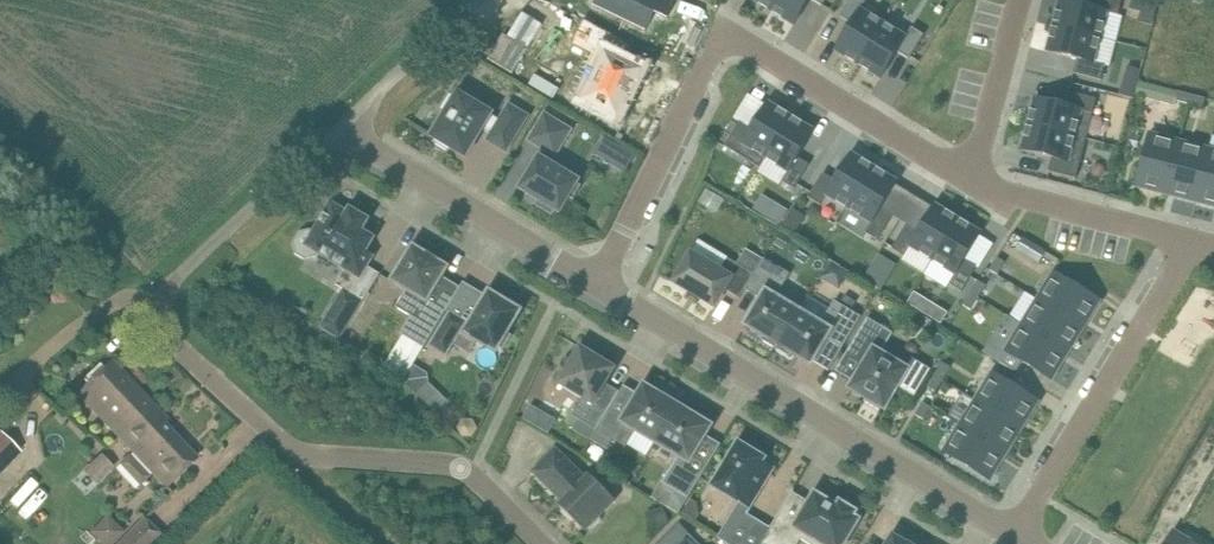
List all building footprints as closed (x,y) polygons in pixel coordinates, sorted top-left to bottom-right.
[(593,5),(646,30),(655,11),(668,17),(677,0),(595,0),(593,5)] [(772,10),(778,0),(756,0),(772,10)] [(772,10),(794,24),(809,0),(778,0),(772,10)] [(884,23),(861,9),(867,0),(850,0),(840,15),(852,23),(836,49),(859,63),(884,23)] [(1054,25),(1101,37),(1117,41),(1124,16),(1119,14),(1122,0),(1121,0),(1093,0),(1091,7),(1065,0),(1061,0),(1055,22),(1054,25)] [(1155,14),(1158,0),(1133,0),(1131,8),(1155,14)] [(585,19),(572,44),(591,54),(584,69),(595,75),(582,100),(619,118),(629,96),(634,99),(642,83),(637,81),(642,70),(624,60),(632,45),(585,19)] [(906,37),(884,23),(859,63),(882,77),(898,51),(910,58),(925,34),(912,27),(906,37)] [(1054,25),(1048,51),(1078,58),(1074,72),(1102,79),(1106,65),(1111,67),(1117,41),(1101,37),(1054,25)] [(1137,88),(1135,95),(1175,105),(1176,100),(1178,91),(1139,81),(1137,88)] [(1122,85),(1120,94),(1135,97),(1135,95),(1137,88),(1122,85)] [(1176,100),(1190,103),(1192,94),(1178,91),(1176,100)] [(488,139),(507,150),(528,116),(511,104),(501,119),(492,114),(493,113),(459,92),(457,96),(451,92),(441,108),(447,112),(432,135),(436,138),(434,142),(449,151),(452,147),(466,156),(483,129),(492,134),(488,139)] [(1030,121),(1029,123),(1087,138),(1087,137),(1093,113),(1097,99),(1069,92),(1066,105),(1036,98),(1030,121)] [(1192,94),(1190,103),(1204,107),(1206,98),(1192,94)] [(761,167),(767,157),(766,157),(791,116),(768,102),(752,129),(740,121),(725,145),(761,167)] [(578,182),(580,180),(549,161),(554,154),(556,155),(572,129),(545,113),(529,140),(545,149),(541,157),(540,156),(520,188),(539,200),(537,204),(552,213),(555,209),(560,212),(569,197),(574,200),(583,185),(578,182)] [(766,157),(767,157),(788,171),(782,181),(795,188),(810,164),(798,157),(814,130),(791,116),(766,157)] [(1029,123),(1022,150),(1052,157),(1049,171),(1076,178),(1087,138),(1029,123)] [(1167,194),(1180,141),(1150,133),(1137,186),(1167,194)] [(605,137),(595,153),(625,171),(635,155),(605,137)] [(1205,167),(1209,148),(1180,141),(1167,194),(1196,201),(1205,167)] [(1209,148),(1205,167),(1196,201),(1213,206),(1213,149),(1209,148)] [(827,194),(850,208),(874,167),(852,153),(836,180),(824,172),(809,197),(821,204),(827,194)] [(874,167),(850,208),(872,222),(866,232),(879,240),(893,215),(881,208),(897,181),(874,167)] [(734,188),(730,194),(742,201),(746,196),(734,188)] [(341,339),(364,300),(352,292),(373,256),(366,251),(374,237),(362,230),(369,219),(350,208),(348,212),(332,202),(314,232),(310,230),(301,233),(295,242),(298,252),(307,257),(316,255),(318,251),(345,267),(344,269),(345,269),(336,284),(344,288),(320,327),(341,339)] [(933,259),(958,219),(935,205),(919,231),(907,224),(892,248),(905,256),(911,246),(933,259)] [(793,211),(784,225),(795,231),(804,218),(793,211)] [(981,233),(958,219),(933,259),(956,273),(950,283),(962,291),(977,267),(965,259),(981,233)] [(700,240),(675,281),(715,305),(725,289),(740,298),(746,288),(755,273),(762,262),(750,255),(744,266),(700,240)] [(425,346),(447,310),(429,299),(448,267),(413,246),(392,280),(407,289),(397,306),(411,315),(401,332),(425,346)] [(877,252),(864,277),(882,287),(895,262),(877,252)] [(755,273),(746,288),(762,298),(746,324),(764,335),(762,339),(776,348),(799,310),(777,296),(791,273),(764,257),(762,262),(755,273)] [(998,257),(990,269),(998,274),(1006,262),(998,257)] [(1054,272),(1038,298),(1085,326),(1101,300),(1054,272)] [(978,280),(971,292),(979,297),(986,285),(978,280)] [(521,310),(490,291),(467,328),(463,326),(466,321),(451,312),(431,345),(446,354),(453,342),(470,352),(478,339),(496,351),(499,347),(504,350),(513,335),(508,332),(521,310)] [(915,291),(908,303),(919,309),(926,298),(915,291)] [(979,297),(971,292),(963,304),(971,309),(979,297)] [(845,294),(840,303),(852,310),(857,301),(845,294)] [(799,310),(776,348),(791,356),(793,352),(811,363),(813,361),(827,337),(843,347),(862,316),(852,310),(840,303),(835,300),(830,309),(807,296),(799,310)] [(1085,326),(1038,298),(1023,324),(1069,352),(1085,326)] [(938,305),(931,316),(942,323),(948,312),(938,305)] [(907,368),(881,352),(893,332),(868,317),(845,356),(863,367),(851,387),(867,397),(865,400),(881,410),(883,406),(885,408),(898,386),(915,396),(929,371),(912,361),(907,368)] [(1052,379),(1069,352),(1023,324),(1006,350),(1052,379)] [(597,429),(610,407),(620,391),(619,390),(613,399),(601,392),(616,367),(580,346),(573,359),(568,358),(565,359),(563,362),(563,366),(566,370),(558,383),(583,397),(573,414),(580,419),(597,429)] [(78,392),(120,436),(154,404),(112,360),(78,392)] [(943,362),(935,374),(943,379),(951,367),(943,362)] [(993,373),(976,399),(1023,427),(1039,401),(993,373)] [(943,379),(935,374),(928,386),(936,391),(943,379)] [(615,438),(627,446),(637,430),(656,441),(680,402),(663,392),(661,395),(645,385),(626,416),(610,407),(597,429),(590,440),(607,450),(615,438)] [(976,399),(960,425),(1007,453),(1023,427),(976,399)] [(697,412),(680,402),(656,441),(679,455),(663,482),(689,497),(702,475),(687,466),(712,425),(695,415),(697,412)] [(932,407),(924,402),(916,414),(924,419),(932,407)] [(154,404),(120,436),(166,485),(197,457),(164,422),(167,418),(154,404)] [(530,404),(523,417),(536,425),(544,412),(530,404)] [(30,406),(12,425),(21,434),(39,415),(30,406)] [(580,419),(573,429),(590,440),(597,429),(580,419)] [(1007,453),(960,425),(944,451),(991,479),(1007,453)] [(20,452),(0,432),(0,473),(20,452)] [(766,458),(739,442),(713,485),(739,501),(718,537),(730,543),(760,543),(771,527),(747,512),(771,472),(761,466),(766,458)] [(560,505),(586,530),(616,499),(590,475),(587,478),(556,447),(533,471),(559,496),(561,494),(566,499),(560,505)] [(86,492),(113,467),(101,453),(74,478),(86,492)] [(662,481),(652,497),(679,513),(689,497),(663,482),(662,481)] [(771,527),(762,543),(764,543),(797,543),(801,538),(811,543),(817,543),(820,540),(826,543),(843,543),(858,519),(852,516),(855,511),(840,503),(838,507),(816,494),(811,502),(792,491),(771,527)] [(146,520),(144,518),(119,543),(152,543),(161,534),(146,520)] [(687,541),(693,536),(679,523),(658,543),(690,543),(687,541)] [(1167,543),(1198,543),(1175,530),(1167,543)] [(909,542),(908,543),(893,534),(887,543),(912,543),(909,542)]
